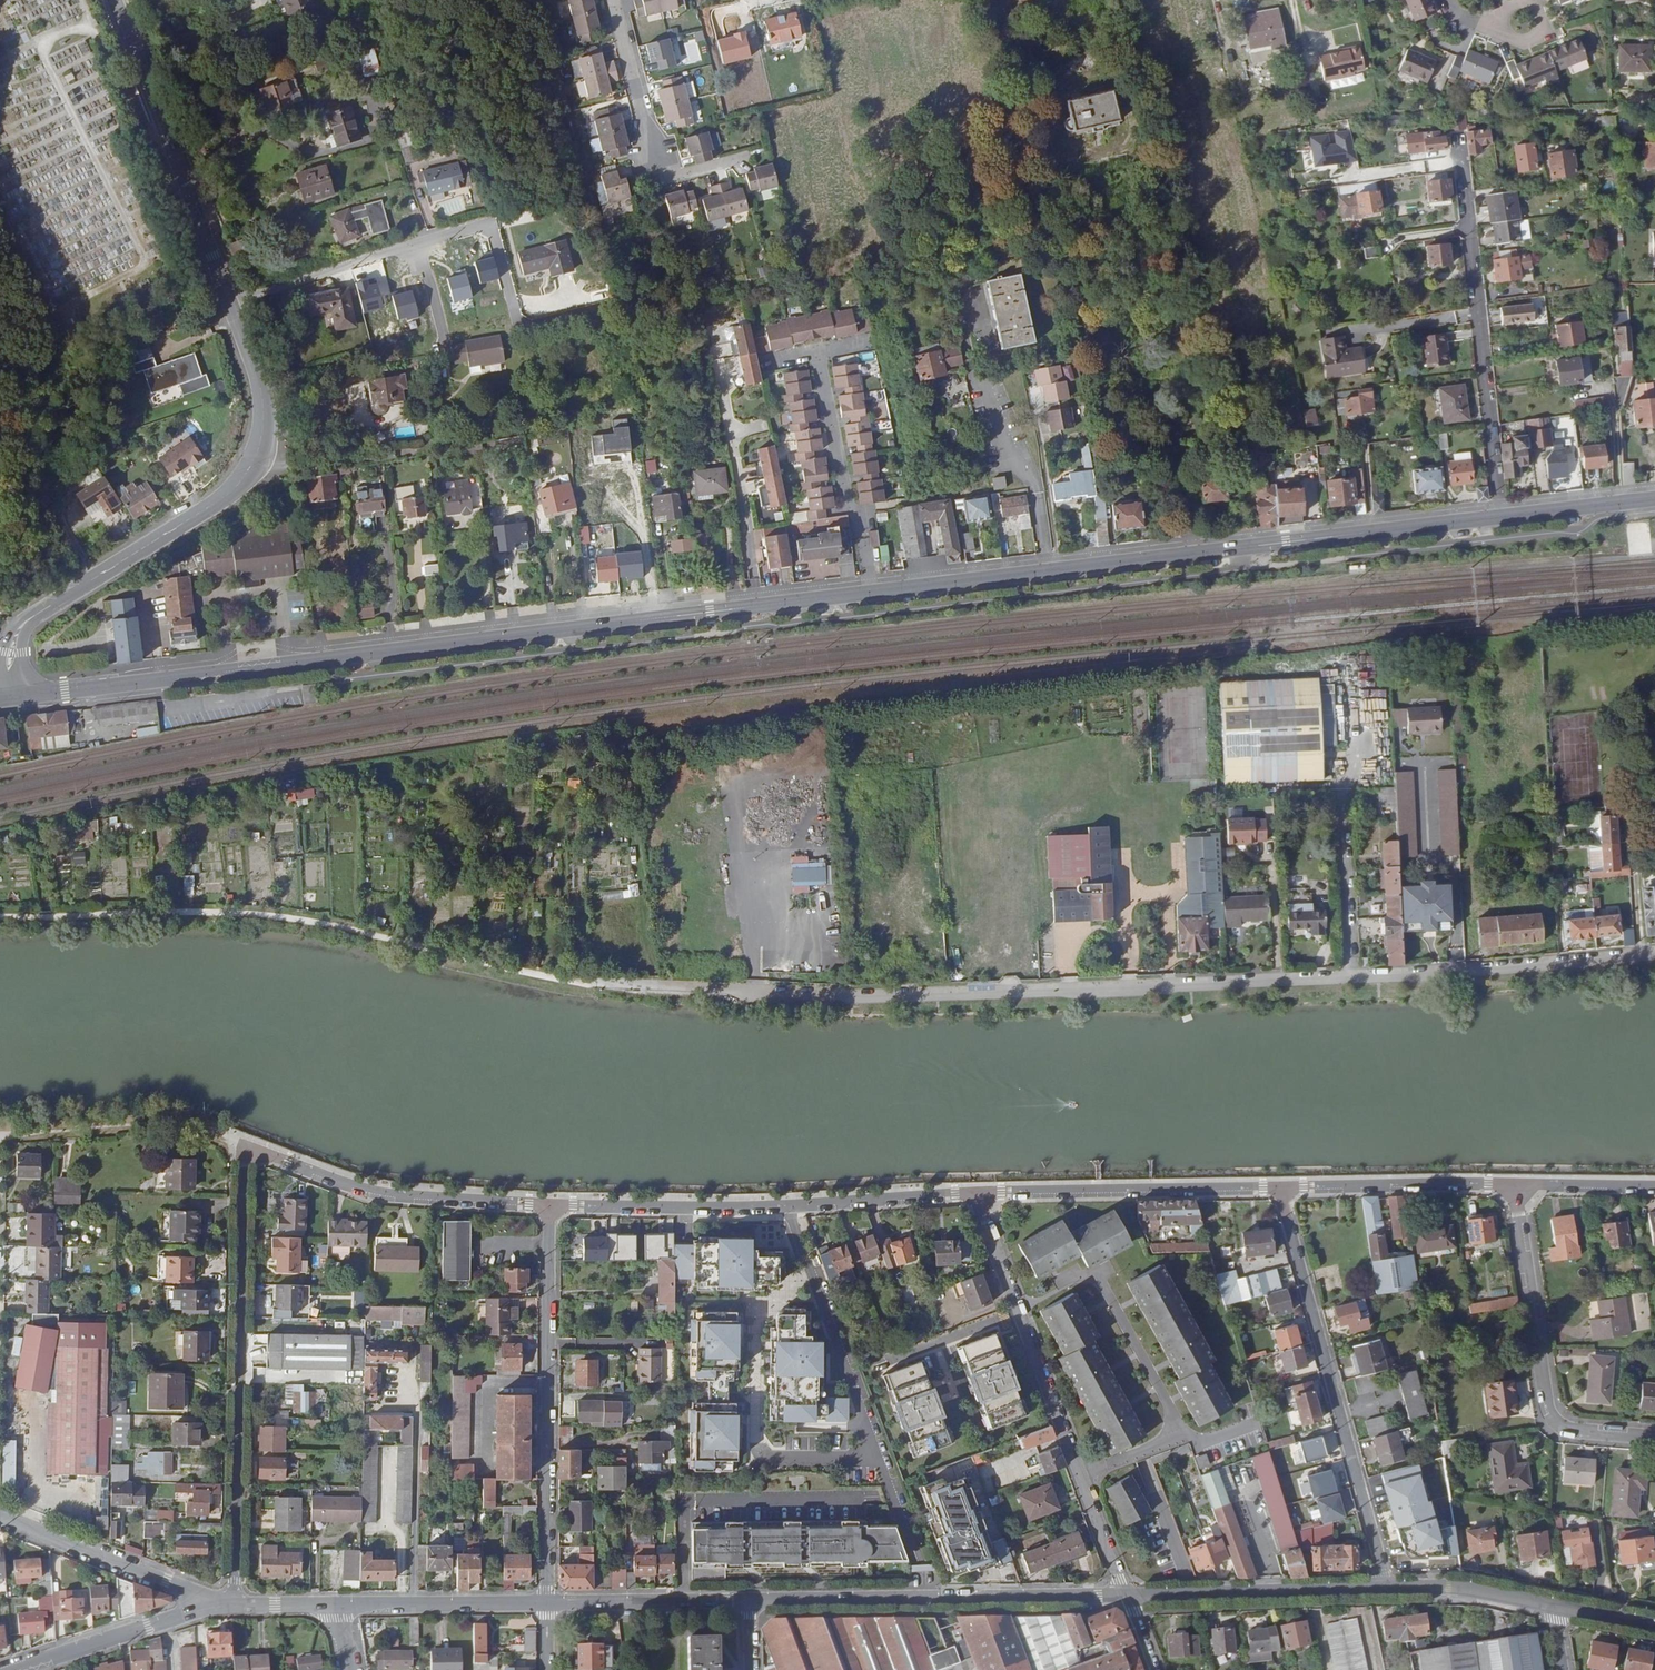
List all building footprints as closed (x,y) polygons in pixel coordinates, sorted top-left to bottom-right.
[(314,6),(312,0),(284,0),(290,15),(314,6)] [(596,12),(593,0),(568,0),(572,18),(596,12)] [(637,12),(638,16),(646,14),(646,17),(663,13),(659,0),(635,0),(634,0),(637,12)] [(663,13),(679,9),(678,7),(686,5),(685,0),(659,0),(663,13)] [(1046,10),(1085,0),(1044,0),(1046,10)] [(1415,22),(1436,14),(1430,0),(1406,0),(1415,22)] [(1272,50),(1285,48),(1277,10),(1257,14),(1257,15),(1244,18),(1250,49),(1271,45),(1272,50)] [(596,12),(572,18),(577,36),(580,36),(582,43),(598,39),(597,32),(600,31),(596,12)] [(765,21),(770,45),(800,38),(794,14),(765,21)] [(1307,17),(1310,31),(1326,28),(1323,14),(1307,17)] [(256,41),(260,53),(273,49),(267,33),(257,36),(259,40),(256,41)] [(676,66),(669,39),(646,44),(651,63),(657,61),(659,70),(676,66)] [(1579,40),(1547,53),(1555,71),(1586,58),(1579,40)] [(376,42),(372,43),(378,65),(382,64),(376,42)] [(372,43),(357,49),(364,75),(380,71),(378,65),(372,43)] [(1271,45),(1250,49),(1251,54),(1272,50),(1271,45)] [(1638,69),(1650,69),(1650,46),(1619,45),(1619,71),(1638,71),(1638,69)] [(582,58),(598,53),(597,47),(580,51),(582,58)] [(1336,53),(1315,58),(1320,82),(1350,76),(1350,73),(1361,71),(1356,47),(1344,49),(1345,52),(1336,53)] [(1427,84),(1436,63),(1407,50),(1398,72),(1427,84)] [(1468,50),(1464,58),(1457,55),(1448,76),(1455,79),(1459,71),(1489,84),(1498,63),(1468,50)] [(606,73),(616,71),(613,61),(604,63),(601,53),(598,53),(582,58),(579,58),(584,79),(606,73)] [(1508,70),(1512,81),(1520,78),(1524,89),(1544,81),(1545,84),(1558,79),(1555,71),(1547,53),(1515,66),(1513,60),(1505,63),(1508,70)] [(329,58),(315,63),(318,71),(327,68),(332,67),(329,58)] [(616,71),(606,73),(584,79),(588,99),(611,93),(609,83),(618,81),(616,71)] [(680,84),(678,77),(662,81),(664,88),(658,90),(662,106),(688,100),(687,99),(684,84),(680,84)] [(294,79),(261,90),(267,106),(268,110),(271,120),(274,119),(296,112),(293,103),(297,102),(301,100),(300,96),(294,79)] [(692,81),(684,84),(687,99),(696,97),(692,81)] [(1114,97),(1113,97),(1112,90),(1066,101),(1070,117),(1069,117),(1068,117),(1067,118),(1066,118),(1066,119),(1065,120),(1065,121),(1064,122),(1064,123),(1064,124),(1064,125),(1064,126),(1065,127),(1065,128),(1066,129),(1067,130),(1068,130),(1069,130),(1069,131),(1070,131),(1071,131),(1072,131),(1073,131),(1091,127),(1119,120),(1117,111),(1118,111),(1118,110),(1119,110),(1120,109),(1121,108),(1121,107),(1122,106),(1122,105),(1122,104),(1122,103),(1122,102),(1121,101),(1121,100),(1121,99),(1120,99),(1119,98),(1118,97),(1117,97),(1116,97),(1115,97),(1114,97)] [(397,102),(405,100),(403,92),(395,94),(397,102)] [(662,106),(666,122),(675,120),(677,128),(693,124),(688,100),(662,106)] [(598,136),(624,130),(620,113),(617,114),(615,106),(599,110),(601,118),(594,119),(598,136)] [(349,108),(327,115),(333,132),(337,146),(338,147),(359,140),(349,108)] [(271,120),(268,110),(261,113),(265,125),(272,126),(276,125),(274,119),(271,120)] [(1456,112),(1448,113),(1450,132),(1459,131),(1456,112)] [(1459,131),(1467,130),(1466,126),(1465,112),(1456,112),(1459,131)] [(993,113),(973,119),(976,131),(997,126),(993,113)] [(1403,115),(1389,116),(1390,125),(1404,124),(1403,115)] [(751,129),(759,127),(757,116),(748,118),(751,129)] [(1634,117),(1617,116),(1618,125),(1634,126),(1634,117)] [(409,126),(414,146),(419,144),(421,143),(416,124),(409,126)] [(398,137),(401,149),(414,146),(409,126),(396,129),(398,137)] [(1467,130),(1469,154),(1480,153),(1479,145),(1490,143),(1489,131),(1476,132),(1475,126),(1466,126),(1467,130)] [(1311,136),(1317,167),(1358,159),(1352,128),(1332,132),(1311,136)] [(628,146),(624,130),(598,136),(602,152),(609,151),(611,158),(627,154),(625,146),(628,146)] [(337,146),(333,132),(327,134),(332,147),(337,146)] [(695,164),(712,160),(710,151),(713,150),(707,132),(685,138),(690,156),(693,156),(695,164)] [(1408,154),(1445,150),(1444,138),(1442,138),(1439,138),(1436,139),(1435,133),(1406,137),(1408,154)] [(1644,169),(1654,169),(1654,144),(1645,143),(1644,169)] [(414,146),(401,149),(406,165),(424,160),(419,144),(414,146)] [(1517,172),(1537,169),(1533,144),(1513,147),(1517,172)] [(1547,155),(1550,178),(1576,174),(1573,151),(1547,155)] [(458,162),(464,185),(471,183),(465,160),(458,162)] [(429,195),(464,185),(458,162),(422,171),(423,173),(418,174),(421,186),(426,185),(429,195)] [(1448,172),(1453,172),(1452,162),(1437,164),(1438,174),(1448,172)] [(754,171),(746,174),(749,186),(750,191),(759,188),(760,192),(777,187),(772,163),(754,168),(754,171)] [(601,175),(616,171),(615,165),(599,169),(601,175)] [(325,166),(297,174),(304,198),(332,190),(325,166)] [(631,198),(625,178),(618,179),(616,171),(601,175),(600,175),(608,203),(610,203),(631,198)] [(1438,174),(1425,175),(1429,203),(1452,200),(1448,172),(1438,174)] [(719,184),(728,217),(749,211),(743,188),(732,191),(729,181),(719,184)] [(1376,182),(1337,187),(1341,218),(1381,212),(1376,182)] [(728,217),(719,184),(710,186),(713,196),(702,200),(708,222),(728,217)] [(332,190),(304,198),(305,202),(333,194),(332,190)] [(683,190),(665,195),(671,219),(690,213),(689,211),(698,208),(696,201),(693,191),(684,194),(683,190)] [(1515,192),(1487,195),(1490,222),(1493,222),(1517,218),(1518,218),(1515,192)] [(331,217),(341,243),(359,235),(353,221),(367,217),(378,233),(390,230),(381,198),(348,209),(349,209),(331,217)] [(440,206),(444,217),(464,210),(460,199),(440,206)] [(248,219),(250,225),(257,223),(255,217),(248,219)] [(367,217),(372,235),(378,233),(367,217)] [(1517,218),(1493,222),(1497,245),(1521,241),(1521,239),(1518,219),(1517,218)] [(1518,219),(1521,239),(1531,238),(1528,218),(1518,219)] [(357,241),(355,237),(341,243),(342,247),(357,241)] [(1591,237),(1580,239),(1582,248),(1593,246),(1591,237)] [(229,245),(235,260),(250,254),(245,239),(229,245)] [(572,271),(565,242),(519,253),(524,273),(545,268),(545,266),(549,265),(550,267),(552,276),(572,271)] [(1364,249),(1365,259),(1382,257),(1383,256),(1382,246),(1375,247),(1375,244),(1370,245),(1370,248),(1364,249)] [(1428,267),(1450,264),(1448,244),(1426,247),(1428,267)] [(1529,254),(1493,260),(1496,282),(1533,276),(1529,254)] [(1001,350),(1034,343),(1020,274),(987,281),(1001,350)] [(355,326),(348,289),(308,297),(311,315),(333,310),(337,329),(355,326)] [(1532,304),(1500,309),(1502,325),(1534,321),(1532,304)] [(821,315),(808,318),(814,341),(835,336),(828,310),(820,312),(821,315)] [(857,333),(853,319),(852,313),(839,316),(838,313),(830,315),(835,336),(835,338),(857,333)] [(1619,353),(1631,351),(1629,313),(1621,313),(1621,319),(1614,320),(1615,327),(1613,327),(1615,345),(1619,345),(1619,353)] [(857,333),(872,330),(869,315),(853,319),(857,333)] [(787,320),(787,323),(793,345),(814,341),(808,318),(795,321),(795,318),(787,320)] [(1556,338),(1552,338),(1554,348),(1583,344),(1580,321),(1554,325),(1556,334),(1556,338)] [(766,331),(768,339),(772,354),(794,349),(787,323),(780,325),(781,327),(766,331)] [(740,357),(756,353),(754,343),(750,324),(734,327),(740,357)] [(1447,350),(1445,334),(1423,338),(1427,367),(1446,365),(1444,350),(1447,350)] [(504,362),(500,336),(464,342),(465,344),(450,346),(453,364),(468,361),(469,367),(484,364),(484,365),(504,362)] [(1322,341),(1327,377),(1362,372),(1359,349),(1345,352),(1342,352),(1341,348),(1344,348),(1343,338),(1322,341)] [(756,353),(757,357),(772,354),(768,339),(754,343),(756,353)] [(914,357),(919,381),(945,375),(943,367),(963,363),(959,347),(940,352),(914,357)] [(860,373),(878,370),(875,351),(856,354),(860,373)] [(1632,360),(1631,351),(1619,353),(1620,360),(1632,360)] [(132,364),(136,373),(144,370),(151,392),(178,383),(183,395),(210,386),(205,374),(201,375),(194,353),(157,366),(153,357),(132,364)] [(756,353),(740,357),(745,386),(762,383),(757,357),(756,353)] [(1589,356),(1556,361),(1559,385),(1592,381),(1589,356)] [(836,389),(845,388),(859,386),(856,364),(833,368),(836,389)] [(1043,385),(1062,381),(1059,365),(1036,369),(1039,385),(1043,385)] [(790,404),(801,402),(800,395),(804,394),(812,393),(809,371),(785,374),(788,396),(785,397),(786,404),(790,404)] [(404,375),(367,381),(371,403),(371,406),(371,407),(371,409),(372,411),(373,413),(374,414),(376,415),(378,415),(381,415),(382,414),(384,413),(385,412),(387,408),(387,402),(403,400),(401,389),(406,388),(404,375)] [(1043,385),(1046,402),(1068,398),(1065,381),(1062,381),(1043,385)] [(1463,385),(1439,388),(1439,390),(1440,400),(1444,423),(1468,419),(1463,385)] [(845,388),(846,396),(860,393),(859,386),(845,388)] [(1370,388),(1357,390),(1358,396),(1343,399),(1345,415),(1374,410),(1370,388)] [(111,401),(120,406),(128,394),(118,389),(111,401)] [(853,417),(854,424),(869,422),(870,422),(869,414),(865,415),(862,393),(860,393),(846,396),(839,397),(842,419),(850,417),(853,417)] [(1602,410),(1608,409),(1607,397),(1575,401),(1577,414),(1602,410)] [(1343,399),(1336,399),(1338,416),(1345,415),(1343,399)] [(1654,425),(1654,399),(1632,401),(1635,428),(1654,425)] [(796,432),(807,431),(806,424),(809,423),(817,422),(814,400),(805,401),(801,402),(790,404),(794,425),(790,426),(792,433),(796,432)] [(1070,407),(1047,411),(1050,424),(1051,431),(1073,428),(1070,407)] [(1303,411),(1307,427),(1318,424),(1314,408),(1303,411)] [(1611,424),(1610,409),(1608,409),(1602,410),(1603,425),(1611,424)] [(1552,446),(1549,418),(1523,421),(1524,432),(1528,431),(1530,448),(1552,446)] [(858,446),(872,444),(869,422),(854,424),(851,424),(845,425),(848,447),(858,446)] [(801,462),(812,460),(811,453),(814,452),(823,451),(819,429),(810,430),(807,431),(796,432),(799,454),(796,455),(797,462),(801,462)] [(703,433),(706,447),(714,446),(711,432),(703,433)] [(1446,432),(1439,434),(1440,450),(1448,449),(1446,432)] [(157,454),(170,473),(188,460),(190,463),(201,455),(186,433),(157,454)] [(472,445),(474,444),(481,443),(495,441),(494,433),(471,437),(472,445)] [(524,441),(523,436),(495,441),(496,446),(524,441)] [(1501,445),(1504,478),(1518,477),(1517,465),(1525,464),(1523,438),(1514,439),(1514,444),(1501,445)] [(481,443),(474,444),(475,453),(483,452),(481,443)] [(475,453),(474,444),(472,445),(461,447),(462,454),(475,453)] [(859,453),(873,451),(872,444),(858,446),(859,453)] [(1093,471),(1088,444),(1080,445),(1085,472),(1093,471)] [(1584,469),(1605,466),(1602,445),(1582,448),(1583,457),(1584,469)] [(758,451),(764,479),(780,476),(775,448),(758,451)] [(1583,457),(1582,448),(1574,449),(1575,457),(1583,457)] [(1291,451),(1292,464),(1310,462),(1309,450),(1291,451)] [(864,475),(878,473),(875,451),(873,451),(859,453),(852,454),(855,476),(864,475)] [(1264,461),(1269,461),(1268,452),(1259,452),(1259,459),(1264,461)] [(100,473),(91,457),(77,465),(86,480),(73,487),(81,502),(93,495),(95,498),(102,509),(115,501),(113,497),(115,496),(110,490),(105,480),(100,473)] [(1240,459),(1242,471),(1249,470),(1250,476),(1256,475),(1253,457),(1240,459)] [(806,490),(817,489),(816,482),(820,481),(828,480),(825,458),(815,459),(812,460),(801,462),(804,483),(801,484),(802,491),(806,490)] [(935,474),(932,458),(924,460),(927,476),(935,474)] [(1448,463),(1450,485),(1474,483),(1471,460),(1448,463)] [(1265,481),(1268,481),(1275,482),(1269,461),(1264,461),(1265,481)] [(1622,463),(1623,485),(1635,484),(1632,462),(1622,463)] [(646,467),(647,474),(657,473),(656,466),(646,467)] [(1277,467),(1278,477),(1283,476),(1287,472),(1287,466),(1277,467)] [(110,467),(100,473),(105,480),(114,475),(110,467)] [(1415,493),(1443,490),(1441,468),(1413,471),(1415,493)] [(1354,504),(1365,503),(1362,469),(1350,471),(1350,479),(1327,481),(1329,506),(1354,504)] [(696,482),(689,483),(690,495),(697,494),(697,495),(712,493),(727,492),(724,470),(695,473),(696,482)] [(1071,481),(1051,484),(1053,501),(1070,499),(1070,497),(1086,495),(1086,497),(1095,495),(1095,479),(1093,471),(1070,474),(1071,481)] [(115,493),(131,519),(163,500),(147,473),(136,480),(134,475),(123,482),(126,487),(115,493)] [(528,475),(530,486),(540,485),(539,473),(528,475)] [(865,482),(879,480),(878,473),(864,475),(865,482)] [(336,482),(335,474),(308,477),(311,502),(335,499),(333,482),(336,482)] [(780,476),(764,479),(769,508),(786,504),(780,476)] [(992,479),(994,490),(1005,488),(1004,477),(992,479)] [(1228,500),(1225,477),(1200,480),(1203,502),(1228,500)] [(1370,477),(1372,500),(1383,499),(1381,477),(1370,477)] [(447,512),(482,508),(479,482),(468,483),(467,480),(454,482),(455,489),(444,490),(447,512)] [(861,505),(884,502),(881,480),(879,480),(865,482),(857,483),(861,505)] [(960,485),(962,498),(988,495),(991,494),(988,480),(960,485)] [(1270,521),(1268,481),(1265,481),(1250,483),(1251,495),(1250,495),(1252,511),(1253,511),(1255,523),(1270,522),(1270,521)] [(1275,482),(1268,481),(1270,521),(1297,517),(1296,481),(1275,482)] [(594,487),(575,493),(577,507),(598,501),(598,502),(615,498),(611,482),(594,486),(594,487)] [(535,531),(535,535),(552,531),(548,514),(565,510),(565,509),(576,506),(570,483),(538,490),(544,511),(533,513),(535,531)] [(408,514),(408,518),(425,516),(423,496),(415,497),(414,486),(394,488),(396,500),(402,499),(403,507),(407,507),(408,514)] [(628,501),(638,500),(636,486),(626,488),(628,501)] [(833,509),(830,487),(821,488),(817,489),(806,490),(810,513),(807,513),(808,521),(822,519),(821,511),(825,511),(833,509)] [(1478,501),(1489,500),(1487,487),(1477,488),(1478,501)] [(381,513),(383,510),(384,510),(381,489),(373,490),(372,489),(369,489),(366,490),(365,491),(356,492),(358,502),(355,504),(356,510),(359,512),(359,513),(372,511),(375,514),(381,513)] [(652,495),(655,517),(665,516),(666,521),(682,519),(679,493),(661,495),(655,495),(652,495)] [(1028,513),(1026,496),(1000,500),(999,493),(991,494),(994,512),(1002,510),(1003,516),(1028,513)] [(1097,532),(1098,547),(1109,545),(1105,494),(1095,495),(1097,532)] [(93,495),(81,502),(84,505),(95,498),(93,495)] [(988,495),(962,498),(964,509),(966,523),(992,519),(988,495)] [(964,509),(962,498),(954,500),(956,510),(964,509)] [(335,499),(311,502),(311,509),(336,506),(335,499)] [(1372,500),(1373,514),(1384,513),(1383,499),(1372,500)] [(898,508),(906,559),(927,556),(921,521),(939,518),(947,564),(961,562),(949,501),(898,508)] [(1112,505),(1115,531),(1144,527),(1141,502),(1112,505)] [(1355,516),(1366,515),(1365,503),(1354,504),(1355,516)] [(375,514),(372,511),(359,513),(359,518),(361,530),(364,532),(372,531),(374,529),(373,517),(384,515),(384,510),(383,510),(381,513),(375,514)] [(1021,529),(1032,528),(1031,514),(1020,515),(1021,529)] [(808,521),(790,524),(784,525),(786,535),(790,534),(828,529),(828,532),(816,533),(817,537),(796,540),(799,561),(838,557),(840,578),(849,577),(855,576),(852,554),(849,554),(847,540),(840,541),(839,533),(850,531),(847,515),(826,518),(822,519),(808,521)] [(636,523),(638,532),(645,531),(644,521),(636,523)] [(287,522),(225,530),(226,541),(232,540),(232,545),(202,549),(203,552),(185,559),(185,563),(183,563),(183,561),(181,561),(181,563),(179,564),(179,562),(154,572),(155,582),(167,595),(166,595),(170,621),(174,621),(175,630),(170,631),(172,644),(181,643),(181,645),(188,644),(188,642),(197,641),(195,628),(191,628),(189,618),(194,618),(190,592),(189,592),(188,579),(189,579),(188,576),(236,570),(238,587),(241,587),(241,586),(249,585),(249,586),(261,584),(260,577),(294,573),(293,567),(304,566),(297,524),(287,525),(287,522)] [(527,542),(525,533),(524,522),(492,526),(494,536),(497,536),(499,552),(501,551),(501,553),(510,552),(510,550),(512,550),(511,544),(527,542)] [(783,525),(763,528),(769,570),(790,567),(783,525)] [(879,545),(877,530),(869,531),(871,547),(879,545)] [(525,533),(527,542),(536,541),(535,535),(535,531),(525,533)] [(1088,548),(1098,547),(1097,532),(1087,533),(1088,548)] [(695,535),(697,547),(709,545),(708,533),(695,535)] [(963,534),(966,549),(973,548),(970,533),(963,534)] [(694,537),(671,543),(674,556),(697,550),(694,537)] [(882,561),(890,560),(888,544),(880,545),(882,561)] [(881,562),(883,573),(904,571),(903,559),(881,562)] [(424,576),(443,574),(442,564),(423,566),(424,576)] [(530,586),(541,585),(540,578),(529,579),(530,586)] [(307,584),(310,603),(320,602),(316,583),(307,584)] [(133,598),(111,601),(113,619),(112,619),(117,664),(142,661),(136,616),(135,616),(133,598)] [(354,600),(356,618),(373,616),(371,598),(354,600)] [(1219,682),(1224,784),(1322,780),(1321,747),(1336,747),(1334,693),(1319,694),(1318,677),(1219,682)] [(302,685),(302,686),(304,705),(318,702),(315,684),(302,685)] [(156,701),(97,708),(99,720),(99,726),(158,719),(156,701)] [(1390,710),(1391,727),(1407,726),(1408,734),(1441,732),(1440,707),(1390,710)] [(67,711),(69,733),(72,733),(76,729),(74,710),(67,711)] [(69,733),(67,711),(26,716),(29,740),(41,738),(69,735),(69,733)] [(157,725),(136,730),(138,738),(159,733),(157,725)] [(41,738),(29,740),(30,750),(43,748),(41,738)] [(1455,769),(1455,779),(1465,778),(1464,756),(1454,757),(1455,769)] [(1441,856),(1459,855),(1457,822),(1455,779),(1455,769),(1437,770),(1441,856)] [(1395,806),(1397,858),(1416,857),(1412,771),(1393,772),(1394,788),(1395,806)] [(581,788),(581,779),(568,778),(568,788),(581,788)] [(288,789),(288,800),(296,800),(296,788),(288,789)] [(1395,806),(1394,788),(1379,789),(1380,806),(1395,806)] [(1605,811),(1614,810),(1613,793),(1604,794),(1605,811)] [(1225,796),(1217,796),(1218,813),(1226,813),(1225,796)] [(1599,828),(1600,844),(1617,843),(1615,821),(1626,820),(1626,809),(1614,810),(1605,811),(1583,812),(1584,829),(1599,828)] [(1084,815),(1085,834),(1088,890),(1061,891),(1051,892),(1053,923),(1090,921),(1111,920),(1109,885),(1106,827),(1106,814),(1084,815)] [(1268,817),(1227,818),(1228,843),(1268,842),(1268,817)] [(97,839),(97,821),(73,822),(74,840),(97,839)] [(1220,928),(1224,927),(1223,898),(1219,833),(1210,833),(1210,836),(1184,838),(1187,895),(1177,906),(1179,951),(1208,950),(1207,938),(1220,937),(1220,928)] [(1058,835),(1061,891),(1088,890),(1085,834),(1058,835)] [(1617,843),(1589,845),(1591,871),(1589,871),(1590,878),(1630,875),(1629,866),(1618,866),(1617,843)] [(85,865),(86,852),(74,851),(74,864),(85,865)] [(154,866),(162,866),(162,856),(154,856),(154,866)] [(1646,936),(1654,935),(1654,872),(1650,873),(1648,861),(1639,861),(1641,887),(1646,936)] [(826,885),(825,862),(792,863),(793,886),(826,885)] [(1388,966),(1402,965),(1400,932),(1400,923),(1398,887),(1397,866),(1383,867),(1386,916),(1379,917),(1379,920),(1384,920),(1384,936),(1387,936),(1388,966)] [(1543,890),(1554,890),(1554,881),(1553,871),(1548,872),(1549,881),(1543,882),(1543,890)] [(196,885),(195,873),(183,874),(184,886),(196,885)] [(1566,880),(1554,881),(1554,890),(1555,896),(1568,895),(1566,880)] [(1398,887),(1400,923),(1421,922),(1421,931),(1436,930),(1435,921),(1451,920),(1450,885),(1434,885),(1434,881),(1419,881),(1419,886),(1398,887)] [(316,908),(318,891),(306,890),(304,906),(316,908)] [(1223,898),(1224,927),(1240,926),(1240,921),(1269,919),(1268,896),(1223,898)] [(1595,937),(1593,918),(1593,909),(1584,910),(1585,918),(1564,920),(1565,940),(1595,937)] [(1324,927),(1325,927),(1325,911),(1287,913),(1288,929),(1310,928),(1311,935),(1325,934),(1324,927)] [(1479,945),(1542,941),(1541,914),(1477,918),(1479,945)] [(1617,916),(1593,918),(1595,937),(1619,935),(1617,916)] [(1452,929),(1451,920),(1435,921),(1436,930),(1452,929)] [(1421,922),(1400,923),(1400,932),(1421,931),(1421,922)] [(1040,927),(1041,939),(1053,939),(1052,927),(1040,927)] [(1625,947),(1635,946),(1634,929),(1624,930),(1625,947)] [(1647,945),(1654,944),(1654,935),(1646,936),(1647,945)] [(1360,958),(1360,967),(1368,966),(1367,957),(1360,958)] [(16,1176),(40,1176),(41,1154),(17,1153),(16,1176)] [(166,1174),(166,1161),(157,1161),(157,1174),(166,1174)] [(194,1162),(166,1161),(166,1174),(166,1192),(191,1193),(191,1174),(194,1174),(194,1162)] [(166,1192),(166,1174),(157,1174),(156,1192),(166,1192)] [(55,1178),(55,1188),(78,1188),(78,1178),(55,1178)] [(78,1188),(55,1188),(54,1196),(77,1196),(78,1188)] [(1394,1239),(1410,1236),(1404,1196),(1388,1202),(1394,1239)] [(1386,1259),(1377,1197),(1362,1197),(1373,1267),(1377,1293),(1377,1294),(1418,1288),(1412,1254),(1386,1259)] [(275,1231),(303,1231),(303,1200),(280,1200),(280,1219),(275,1219),(275,1231)] [(1195,1201),(1137,1202),(1138,1219),(1144,1233),(1148,1232),(1142,1219),(1157,1219),(1157,1224),(1160,1224),(1160,1225),(1202,1225),(1195,1201)] [(8,1203),(8,1212),(24,1212),(24,1203),(8,1203)] [(54,1213),(50,1213),(26,1212),(26,1224),(29,1224),(28,1246),(36,1246),(53,1247),(54,1213)] [(1065,1222),(1021,1246),(1036,1276),(1080,1252),(1088,1265),(1107,1254),(1130,1242),(1115,1212),(1072,1235),(1065,1222)] [(199,1215),(170,1214),(170,1244),(195,1245),(195,1232),(198,1232),(199,1215)] [(1483,1218),(1468,1221),(1471,1244),(1494,1240),(1491,1217),(1483,1218)] [(1572,1217),(1551,1221),(1555,1247),(1549,1248),(1551,1260),(1579,1257),(1572,1217)] [(336,1219),(326,1220),(326,1238),(326,1245),(359,1245),(359,1221),(336,1221),(336,1219)] [(1625,1220),(1603,1224),(1606,1245),(1629,1242),(1625,1220)] [(469,1221),(442,1221),(441,1279),(469,1279),(469,1260),(472,1256),(472,1250),(469,1247),(469,1221)] [(673,1243),(673,1222),(673,1221),(658,1222),(658,1257),(673,1257),(673,1247),(673,1243)] [(1418,1251),(1453,1245),(1450,1224),(1415,1230),(1418,1251)] [(1271,1230),(1243,1233),(1246,1256),(1257,1254),(1257,1257),(1264,1256),(1264,1253),(1274,1252),(1271,1230)] [(574,1260),(638,1259),(637,1234),(574,1235),(574,1260)] [(877,1242),(874,1234),(870,1236),(878,1255),(881,1254),(877,1242)] [(855,1241),(857,1249),(861,1262),(878,1255),(870,1236),(855,1241)] [(380,1238),(379,1271),(418,1272),(419,1247),(412,1247),(412,1239),(380,1238)] [(780,1256),(780,1254),(756,1254),(755,1250),(750,1250),(751,1239),(747,1238),(716,1238),(716,1241),(698,1240),(693,1240),(691,1243),(691,1247),(677,1246),(676,1281),(691,1281),(691,1289),(695,1290),(695,1294),(712,1294),(712,1292),(727,1292),(727,1295),(750,1295),(750,1293),(763,1293),(763,1290),(773,1290),(775,1288),(778,1288),(781,1284),(783,1282),(783,1270),(783,1257),(780,1256)] [(888,1239),(877,1242),(881,1254),(886,1268),(915,1259),(908,1239),(890,1244),(888,1239)] [(957,1242),(957,1241),(934,1243),(936,1265),(958,1263),(958,1262),(975,1261),(973,1241),(957,1242)] [(1208,1243),(1149,1244),(1153,1253),(1210,1252),(1208,1243)] [(311,1244),(311,1267),(322,1267),(322,1264),(325,1265),(324,1244),(311,1244)] [(852,1251),(850,1245),(845,1247),(844,1245),(829,1251),(828,1246),(818,1250),(829,1281),(834,1279),(839,1277),(837,1271),(856,1263),(852,1251)] [(58,1280),(59,1247),(53,1247),(36,1246),(35,1263),(37,1263),(37,1279),(48,1279),(58,1280)] [(7,1247),(7,1272),(24,1272),(24,1247),(7,1247)] [(276,1280),(299,1280),(299,1264),(299,1249),(271,1248),(270,1266),(276,1266),(276,1280)] [(857,1249),(852,1251),(856,1263),(861,1262),(857,1249)] [(165,1282),(191,1283),(191,1257),(166,1257),(165,1282)] [(673,1280),(673,1257),(658,1257),(658,1259),(658,1313),(674,1313),(673,1280)] [(1634,1261),(1639,1286),(1646,1284),(1643,1260),(1634,1261)] [(1160,1265),(1141,1275),(1148,1298),(1141,1301),(1174,1360),(1174,1361),(1184,1378),(1178,1380),(1187,1397),(1202,1425),(1232,1409),(1208,1365),(1214,1362),(1160,1265)] [(1237,1268),(1217,1274),(1220,1285),(1240,1279),(1237,1268)] [(527,1281),(527,1269),(504,1269),(504,1281),(508,1281),(507,1291),(524,1291),(524,1281),(527,1281)] [(1265,1294),(1282,1290),(1276,1269),(1240,1279),(1220,1285),(1226,1305),(1231,1303),(1265,1294)] [(981,1274),(960,1282),(971,1310),(992,1303),(981,1274)] [(1148,1298),(1141,1275),(1130,1281),(1139,1298),(1141,1301),(1148,1298)] [(32,1313),(47,1313),(48,1279),(37,1279),(35,1279),(25,1279),(25,1302),(27,1302),(27,1313),(32,1313)] [(114,1315),(122,1315),(122,1282),(114,1281),(114,1315)] [(292,1310),(292,1286),(275,1286),(276,1296),(278,1296),(279,1310),(292,1310)] [(1291,1310),(1285,1289),(1282,1290),(1265,1294),(1271,1316),(1291,1310)] [(180,1293),(179,1313),(208,1313),(208,1293),(180,1293)] [(1043,1308),(1056,1332),(1088,1320),(1085,1316),(1084,1314),(1083,1311),(1072,1293),(1043,1308)] [(1518,1305),(1517,1294),(1498,1297),(1498,1299),(1487,1301),(1489,1309),(1518,1305)] [(507,1316),(507,1297),(485,1296),(484,1296),(485,1335),(510,1335),(510,1322),(507,1322),(507,1316)] [(631,1296),(631,1311),(653,1312),(654,1296),(631,1296)] [(1623,1297),(1596,1301),(1598,1318),(1589,1320),(1591,1338),(1629,1332),(1623,1297)] [(1355,1317),(1356,1320),(1363,1317),(1365,1317),(1360,1298),(1350,1301),(1351,1304),(1355,1317)] [(1487,1301),(1469,1304),(1471,1312),(1489,1309),(1487,1301)] [(1365,1326),(1363,1317),(1356,1320),(1355,1317),(1351,1304),(1335,1308),(1338,1316),(1333,1317),(1336,1325),(1344,1323),(1347,1332),(1365,1326)] [(424,1324),(424,1307),(394,1306),(394,1317),(401,1316),(401,1323),(424,1324)] [(847,1409),(847,1400),(822,1399),(821,1384),(821,1380),(821,1342),(812,1343),(812,1336),(808,1336),(809,1314),(803,1314),(803,1309),(789,1309),(783,1309),(779,1311),(775,1315),(774,1319),(774,1329),(768,1329),(768,1344),(768,1369),(771,1369),(771,1382),(767,1382),(768,1400),(772,1400),(771,1406),(768,1406),(768,1424),(773,1423),(773,1425),(779,1425),(780,1426),(794,1426),(814,1425),(814,1421),(824,1422),(824,1425),(847,1424),(847,1409)] [(740,1320),(740,1312),(688,1311),(688,1365),(688,1380),(692,1381),(692,1385),(705,1384),(705,1403),(688,1403),(687,1472),(692,1472),(692,1474),(735,1475),(736,1451),(739,1451),(740,1404),(725,1404),(726,1385),(731,1385),(731,1382),(736,1382),(736,1379),(731,1379),(731,1376),(735,1376),(736,1361),(741,1360),(740,1320)] [(112,1434),(112,1418),(106,1418),(95,1418),(96,1345),(105,1345),(105,1329),(56,1328),(57,1313),(47,1313),(32,1313),(32,1324),(25,1323),(15,1385),(46,1390),(46,1388),(47,1388),(56,1388),(54,1474),(105,1475),(111,1475),(112,1434)] [(375,1319),(364,1319),(364,1329),(375,1330),(375,1319)] [(1088,1320),(1056,1332),(1066,1352),(1060,1355),(1114,1452),(1127,1445),(1144,1436),(1128,1407),(1126,1404),(1124,1400),(1110,1374),(1108,1371),(1107,1368),(1091,1339),(1096,1336),(1088,1320)] [(1280,1351),(1301,1345),(1296,1325),(1274,1330),(1280,1351)] [(904,1330),(909,1346),(915,1344),(913,1338),(909,1328),(904,1330)] [(375,1330),(364,1329),(364,1338),(364,1339),(375,1339),(375,1330)] [(207,1332),(183,1332),(183,1360),(207,1360),(207,1332)] [(995,1332),(953,1348),(966,1380),(985,1431),(1027,1415),(995,1332)] [(915,1344),(927,1339),(925,1333),(913,1338),(915,1344)] [(20,1355),(22,1337),(14,1336),(12,1355),(20,1355)] [(267,1336),(267,1352),(350,1353),(350,1337),(267,1336)] [(364,1339),(364,1338),(350,1337),(350,1353),(363,1353),(364,1348),(364,1339)] [(1371,1373),(1379,1371),(1397,1366),(1394,1355),(1383,1358),(1378,1340),(1353,1347),(1360,1376),(1363,1375),(1371,1373)] [(430,1379),(431,1344),(424,1344),(421,1344),(420,1380),(430,1379)] [(659,1344),(640,1344),(640,1378),(660,1378),(659,1344)] [(95,1418),(106,1418),(108,1345),(105,1345),(96,1345),(95,1418)] [(501,1369),(519,1369),(519,1345),(501,1345),(501,1369)] [(662,1345),(662,1360),(671,1360),(670,1345),(662,1345)] [(1307,1367),(1301,1345),(1280,1351),(1286,1373),(1307,1367)] [(863,1356),(865,1362),(890,1353),(888,1347),(863,1356)] [(407,1349),(364,1348),(363,1353),(363,1370),(363,1386),(363,1399),(374,1399),(375,1361),(406,1362),(407,1349)] [(1428,1358),(1427,1351),(1419,1353),(1420,1360),(1428,1358)] [(350,1353),(267,1352),(267,1369),(350,1370),(350,1353)] [(350,1353),(350,1370),(363,1370),(363,1353),(350,1353)] [(671,1376),(672,1355),(663,1355),(663,1375),(671,1376)] [(1613,1357),(1593,1356),(1592,1365),(1591,1365),(1588,1400),(1609,1402),(1613,1357)] [(577,1384),(597,1384),(596,1360),(588,1360),(588,1362),(576,1363),(577,1384)] [(878,1376),(909,1460),(951,1444),(936,1402),(929,1385),(920,1360),(878,1376)] [(1416,1370),(1398,1375),(1409,1418),(1427,1413),(1416,1370)] [(1360,1376),(1354,1378),(1359,1394),(1367,1392),(1376,1390),(1383,1388),(1379,1371),(1371,1373),(1363,1375),(1360,1376)] [(182,1373),(150,1372),(149,1407),(181,1408),(182,1373)] [(480,1384),(480,1375),(451,1375),(451,1384),(451,1393),(451,1400),(451,1408),(450,1417),(450,1424),(450,1432),(450,1440),(450,1448),(450,1457),(468,1457),(468,1449),(468,1441),(468,1432),(468,1425),(468,1417),(468,1409),(469,1400),(469,1393),(475,1393),(474,1384),(480,1384)] [(1511,1380),(1487,1383),(1492,1417),(1516,1413),(1511,1380)] [(1633,1381),(1631,1406),(1654,1408),(1654,1383),(1633,1381)] [(1294,1394),(1298,1410),(1317,1405),(1311,1382),(1293,1386),(1296,1393),(1294,1394)] [(294,1385),(294,1405),(294,1412),(316,1412),(317,1394),(304,1394),(304,1385),(294,1385)] [(46,1474),(54,1474),(56,1388),(47,1388),(46,1474)] [(3,1389),(3,1442),(2,1493),(15,1493),(15,1442),(16,1389),(3,1389)] [(317,1394),(316,1412),(329,1412),(328,1394),(317,1394)] [(497,1479),(527,1479),(527,1394),(497,1394),(496,1430),(494,1429),(494,1435),(497,1435),(497,1479)] [(122,1400),(112,1400),(112,1412),(122,1412),(122,1400)] [(590,1421),(603,1420),(602,1400),(579,1400),(579,1421),(590,1421)] [(1317,1405),(1298,1410),(1302,1424),(1321,1419),(1317,1405)] [(617,1408),(609,1408),(609,1421),(617,1421),(617,1408)] [(1365,1420),(1370,1437),(1374,1436),(1379,1435),(1387,1433),(1395,1431),(1391,1413),(1383,1416),(1374,1418),(1365,1420)] [(401,1415),(362,1416),(362,1419),(362,1446),(373,1446),(374,1429),(400,1429),(400,1446),(412,1446),(412,1419),(400,1418),(401,1415)] [(270,1418),(261,1418),(261,1427),(272,1427),(272,1429),(284,1429),(284,1418),(270,1418)] [(201,1423),(173,1423),(174,1442),(200,1442),(201,1423)] [(571,1426),(559,1426),(559,1436),(571,1437),(571,1426)] [(1379,1435),(1374,1436),(1382,1464),(1407,1457),(1403,1440),(1416,1437),(1413,1426),(1400,1429),(1395,1431),(1387,1433),(1379,1435)] [(272,1429),(272,1427),(261,1427),(260,1451),(273,1450),(273,1452),(284,1452),(284,1429),(272,1429)] [(1050,1427),(1022,1437),(1026,1448),(1054,1438),(1050,1427)] [(1277,1447),(1269,1450),(1270,1453),(1271,1457),(1274,1466),(1282,1464),(1290,1462),(1299,1459),(1307,1457),(1315,1455),(1316,1460),(1332,1457),(1330,1449),(1327,1441),(1325,1434),(1310,1438),(1303,1440),(1296,1442),(1294,1443),(1286,1445),(1277,1447)] [(1294,1436),(1267,1443),(1269,1450),(1277,1447),(1286,1445),(1294,1443),(1296,1442),(1294,1436)] [(1459,1455),(1457,1438),(1441,1440),(1443,1456),(1444,1457),(1459,1455)] [(661,1462),(661,1440),(638,1440),(639,1462),(661,1462)] [(1512,1441),(1489,1444),(1495,1484),(1529,1479),(1526,1462),(1516,1463),(1512,1441)] [(1171,1451),(1173,1458),(1193,1451),(1190,1444),(1171,1451)] [(362,1446),(362,1452),(362,1453),(362,1462),(361,1471),(361,1480),(361,1486),(361,1488),(361,1497),(361,1505),(361,1508),(361,1514),(360,1522),(375,1523),(375,1515),(375,1505),(375,1497),(376,1488),(376,1481),(376,1471),(376,1462),(376,1454),(376,1446),(373,1446),(362,1446)] [(412,1455),(412,1446),(400,1446),(398,1446),(397,1454),(397,1463),(397,1472),(397,1481),(396,1489),(396,1498),(396,1506),(395,1515),(395,1523),(410,1523),(411,1516),(411,1507),(411,1498),(411,1489),(411,1481),(411,1472),(412,1463),(412,1455)] [(428,1472),(429,1447),(421,1447),(420,1472),(428,1472)] [(1045,1474),(1065,1467),(1057,1447),(1038,1454),(1045,1474)] [(579,1449),(559,1450),(558,1477),(579,1477),(578,1466),(582,1466),(582,1460),(579,1460),(579,1449)] [(1151,1458),(1154,1465),(1173,1458),(1171,1451),(1151,1458)] [(169,1452),(137,1452),(136,1468),(148,1468),(148,1474),(169,1474),(169,1452)] [(1254,1458),(1255,1462),(1271,1457),(1270,1453),(1254,1458)] [(985,1454),(975,1457),(976,1464),(986,1462),(985,1454)] [(1208,1455),(1197,1458),(1201,1470),(1212,1467),(1208,1455)] [(976,1464),(973,1456),(963,1459),(967,1468),(976,1464)] [(1595,1459),(1564,1456),(1562,1480),(1593,1483),(1595,1459)] [(1255,1462),(1282,1554),(1284,1553),(1298,1549),(1293,1532),(1292,1527),(1285,1505),(1281,1490),(1274,1466),(1271,1457),(1255,1462)] [(284,1470),(284,1461),(284,1460),(260,1460),(260,1478),(274,1478),(274,1479),(284,1479),(284,1470)] [(1418,1463),(1380,1473),(1398,1540),(1410,1553),(1427,1559),(1458,1554),(1454,1525),(1437,1530),(1429,1500),(1425,1501),(1418,1475),(1421,1474),(1418,1463)] [(472,1466),(450,1466),(450,1479),(467,1479),(472,1479),(472,1466)] [(1229,1466),(1221,1469),(1229,1492),(1237,1489),(1229,1466)] [(625,1488),(624,1476),(624,1467),(617,1467),(607,1467),(607,1488),(625,1488)] [(1285,1505),(1341,1490),(1335,1467),(1320,1471),(1321,1478),(1281,1490),(1285,1505)] [(1026,1473),(1029,1480),(1041,1475),(1038,1468),(1026,1473)] [(1644,1470),(1616,1468),(1612,1512),(1635,1514),(1638,1488),(1643,1488),(1644,1470)] [(928,1479),(940,1475),(938,1469),(926,1474),(928,1479)] [(1213,1508),(1229,1502),(1218,1470),(1202,1476),(1213,1508)] [(126,1472),(111,1472),(111,1482),(126,1482),(126,1472)] [(1020,1475),(1022,1482),(1029,1480),(1026,1473),(1020,1475)] [(926,1474),(908,1480),(912,1491),(930,1485),(928,1479),(926,1474)] [(675,1484),(675,1475),(664,1475),(664,1484),(675,1484)] [(1130,1475),(1110,1486),(1128,1523),(1149,1512),(1130,1475)] [(493,1506),(494,1479),(482,1479),(483,1506),(493,1506)] [(126,1482),(111,1482),(110,1502),(143,1503),(143,1487),(131,1487),(131,1482),(126,1482)] [(220,1491),(219,1483),(176,1483),(175,1492),(187,1492),(187,1501),(181,1501),(181,1512),(208,1514),(208,1491),(220,1491)] [(1049,1484),(1019,1496),(1028,1519),(1053,1510),(1049,1496),(1053,1495),(1049,1484)] [(992,1506),(1002,1502),(997,1491),(988,1495),(992,1506)] [(300,1533),(301,1499),(263,1498),(262,1509),(277,1510),(276,1532),(300,1533)] [(1239,1500),(1233,1501),(1236,1513),(1242,1512),(1239,1500)] [(592,1532),(592,1501),(572,1501),(572,1532),(592,1532)] [(1231,1559),(1238,1578),(1256,1577),(1229,1502),(1213,1508),(1223,1536),(1230,1556),(1231,1559)] [(518,1514),(518,1505),(503,1506),(503,1514),(510,1514),(518,1514)] [(537,1514),(537,1505),(518,1505),(518,1514),(537,1514)] [(361,1508),(311,1507),(310,1528),(327,1528),(326,1532),(360,1533),(360,1522),(361,1514),(361,1508)] [(163,1521),(166,1521),(166,1511),(153,1511),(153,1520),(163,1521)] [(110,1516),(110,1533),(110,1537),(120,1538),(120,1533),(121,1516),(110,1516)] [(95,1530),(107,1530),(107,1517),(96,1517),(95,1530)] [(143,1520),(143,1537),(163,1537),(163,1521),(153,1520),(143,1520)] [(221,1532),(221,1522),(199,1522),(198,1531),(221,1532)] [(1292,1527),(1293,1532),(1307,1528),(1314,1527),(1313,1522),(1292,1527)] [(1494,1527),(1467,1531),(1470,1552),(1495,1548),(1494,1540),(1496,1539),(1494,1527)] [(1561,1531),(1562,1545),(1567,1545),(1568,1547),(1571,1546),(1574,1563),(1582,1562),(1582,1567),(1595,1565),(1591,1541),(1590,1541),(1588,1527),(1578,1529),(1578,1531),(1570,1533),(1570,1530),(1561,1531)] [(962,1556),(952,1528),(928,1536),(938,1564),(962,1556)] [(1298,1549),(1299,1550),(1312,1547),(1307,1528),(1293,1532),(1298,1549)] [(460,1530),(450,1530),(450,1544),(450,1554),(462,1554),(462,1551),(461,1552),(460,1540),(460,1530)] [(1546,1531),(1518,1535),(1521,1556),(1550,1552),(1546,1531)] [(865,1538),(864,1536),(857,1537),(857,1532),(691,1534),(691,1580),(724,1580),(724,1569),(865,1567),(866,1563),(904,1562),(896,1539),(865,1538)] [(988,1567),(1011,1560),(1004,1542),(1001,1532),(973,1543),(978,1555),(983,1554),(988,1567)] [(1049,1544),(1057,1563),(1085,1553),(1078,1533),(1049,1544)] [(206,1536),(176,1535),(175,1552),(205,1552),(206,1536)] [(1618,1539),(1622,1563),(1654,1559),(1654,1549),(1653,1550),(1651,1535),(1618,1539)] [(1223,1536),(1205,1543),(1213,1565),(1222,1562),(1221,1559),(1230,1556),(1223,1536)] [(465,1540),(460,1540),(461,1552),(462,1551),(462,1554),(450,1554),(450,1565),(456,1565),(457,1590),(468,1590),(468,1539),(468,1537),(465,1537),(465,1540)] [(468,1590),(480,1590),(480,1539),(468,1539),(468,1590)] [(1205,1569),(1214,1566),(1213,1565),(1205,1543),(1190,1549),(1197,1569),(1204,1566),(1205,1569)] [(268,1576),(282,1576),(282,1573),(289,1573),(300,1573),(300,1552),(276,1552),(276,1545),(261,1544),(260,1572),(268,1572),(268,1576)] [(450,1544),(427,1545),(427,1546),(427,1555),(427,1569),(450,1569),(450,1565),(450,1554),(450,1544)] [(1029,1573),(1057,1563),(1049,1544),(1021,1554),(1029,1573)] [(126,1545),(124,1551),(141,1555),(142,1549),(126,1545)] [(1334,1568),(1335,1574),(1346,1573),(1346,1568),(1357,1567),(1356,1545),(1333,1546),(1334,1568)] [(1567,1545),(1562,1545),(1565,1564),(1574,1563),(1571,1546),(1568,1547),(1567,1545)] [(427,1555),(427,1546),(419,1546),(419,1555),(427,1555)] [(654,1548),(654,1546),(633,1546),(634,1572),(625,1572),(625,1589),(635,1589),(634,1574),(655,1574),(655,1572),(654,1548)] [(1314,1569),(1334,1568),(1333,1546),(1312,1547),(1314,1569)] [(504,1590),(513,1590),(512,1578),(529,1578),(528,1555),(515,1554),(515,1548),(511,1548),(503,1548),(504,1590)] [(657,1548),(654,1548),(655,1572),(672,1572),(671,1555),(657,1556),(657,1548)] [(345,1579),(359,1579),(359,1572),(360,1565),(360,1557),(360,1552),(360,1550),(345,1549),(345,1557),(345,1565),(345,1572),(345,1579)] [(1284,1553),(1290,1576),(1306,1575),(1299,1550),(1298,1549),(1284,1553)] [(359,1572),(359,1579),(393,1579),(393,1561),(378,1561),(378,1558),(374,1558),(374,1561),(369,1561),(370,1552),(360,1552),(360,1557),(360,1565),(359,1572)] [(579,1563),(558,1564),(557,1582),(564,1589),(593,1589),(592,1553),(580,1552),(579,1563)] [(427,1569),(427,1555),(419,1555),(418,1556),(417,1569),(427,1569)] [(52,1576),(50,1558),(14,1561),(16,1577),(16,1579),(52,1576)] [(16,1577),(14,1561),(4,1561),(6,1578),(16,1577)] [(625,1589),(625,1572),(625,1569),(612,1570),(612,1589),(625,1589)] [(129,1591),(129,1582),(116,1577),(117,1591),(118,1609),(118,1620),(170,1603),(169,1597),(145,1588),(133,1583),(133,1590),(129,1591)] [(53,1602),(53,1600),(52,1587),(43,1587),(44,1603),(53,1602)] [(118,1609),(117,1591),(108,1592),(108,1587),(89,1588),(90,1612),(109,1612),(109,1609),(118,1609)] [(54,1612),(55,1620),(83,1619),(82,1599),(60,1600),(60,1593),(53,1593),(53,1600),(53,1602),(54,1612)] [(46,1612),(54,1612),(53,1602),(44,1603),(41,1603),(42,1613),(40,1613),(18,1614),(19,1633),(44,1632),(43,1621),(46,1621),(46,1612)] [(1079,1665),(1134,1646),(1122,1614),(1115,1609),(1093,1618),(1084,1621),(1093,1644),(1102,1642),(1104,1645),(1075,1656),(1079,1665)] [(473,1615),(474,1669),(497,1669),(497,1655),(489,1655),(484,1655),(484,1641),(484,1628),(484,1623),(483,1622),(483,1615),(473,1615)] [(1425,1615),(1405,1617),(1408,1642),(1416,1641),(1415,1637),(1428,1636),(1425,1615)] [(958,1620),(976,1669),(1029,1669),(1009,1618),(957,1617),(958,1620)] [(1079,1665),(1075,1656),(1074,1652),(1061,1617),(1009,1618),(1029,1669),(1065,1669),(1079,1665)] [(1061,1617),(1074,1652),(1089,1646),(1079,1622),(1077,1617),(1061,1617)] [(1408,1642),(1405,1617),(1384,1619),(1387,1641),(1400,1639),(1400,1643),(1408,1642)] [(835,1619),(854,1669),(976,1669),(958,1620),(954,1622),(953,1626),(955,1632),(941,1635),(934,1618),(917,1618),(931,1655),(927,1656),(912,1618),(835,1619)] [(1341,1621),(1325,1624),(1327,1632),(1329,1640),(1330,1648),(1332,1655),(1333,1662),(1335,1669),(1368,1669),(1366,1663),(1364,1655),(1363,1649),(1361,1641),(1360,1634),(1358,1625),(1356,1618),(1341,1621)] [(763,1629),(778,1669),(849,1669),(829,1619),(771,1620),(763,1629)] [(1285,1649),(1309,1644),(1306,1622),(1280,1627),(1285,1649)] [(1236,1652),(1233,1628),(1213,1631),(1216,1654),(1236,1652)] [(1280,1650),(1275,1628),(1248,1631),(1251,1651),(1247,1652),(1249,1662),(1271,1660),(1271,1650),(1280,1650)] [(525,1652),(536,1651),(536,1630),(525,1631),(525,1652)] [(1169,1659),(1199,1657),(1197,1634),(1186,1635),(1185,1632),(1183,1631),(1176,1631),(1175,1632),(1175,1636),(1167,1637),(1169,1659)] [(191,1632),(180,1633),(180,1640),(192,1639),(191,1632)] [(172,1633),(162,1636),(163,1659),(164,1659),(173,1658),(172,1633)] [(234,1658),(233,1652),(230,1652),(229,1634),(206,1635),(207,1658),(210,1657),(210,1661),(234,1660),(234,1658)] [(1536,1634),(1419,1652),(1422,1669),(1542,1669),(1536,1634)] [(162,1636),(150,1640),(150,1650),(151,1660),(163,1659),(162,1636)] [(688,1638),(689,1669),(720,1669),(719,1638),(688,1638)] [(1588,1665),(1611,1669),(1616,1646),(1592,1641),(1588,1665)] [(196,1646),(183,1647),(184,1669),(197,1669),(196,1646)] [(603,1646),(579,1646),(579,1669),(603,1669),(603,1646)] [(1134,1646),(1079,1665),(1065,1669),(1143,1669),(1134,1646)] [(1652,1652),(1628,1648),(1624,1666),(1644,1669),(1648,1669),(1652,1652)] [(123,1661),(124,1669),(151,1669),(151,1660),(150,1650),(131,1651),(132,1661),(123,1661)] [(378,1651),(379,1667),(410,1668),(410,1651),(378,1651)] [(431,1651),(430,1669),(460,1669),(460,1651),(431,1651)] [(1419,1652),(1410,1652),(1413,1669),(1422,1669),(1419,1652)] [(298,1669),(307,1669),(321,1668),(319,1655),(296,1659),(298,1669)] [(234,1669),(268,1669),(267,1656),(234,1658),(234,1660),(234,1669)] [(151,1669),(165,1669),(164,1659),(163,1659),(151,1660),(151,1669)] [(123,1661),(108,1666),(107,1663),(102,1665),(102,1668),(96,1669),(95,1669),(124,1669),(123,1661)] [(86,1662),(72,1666),(73,1669),(87,1669),(86,1662)]
